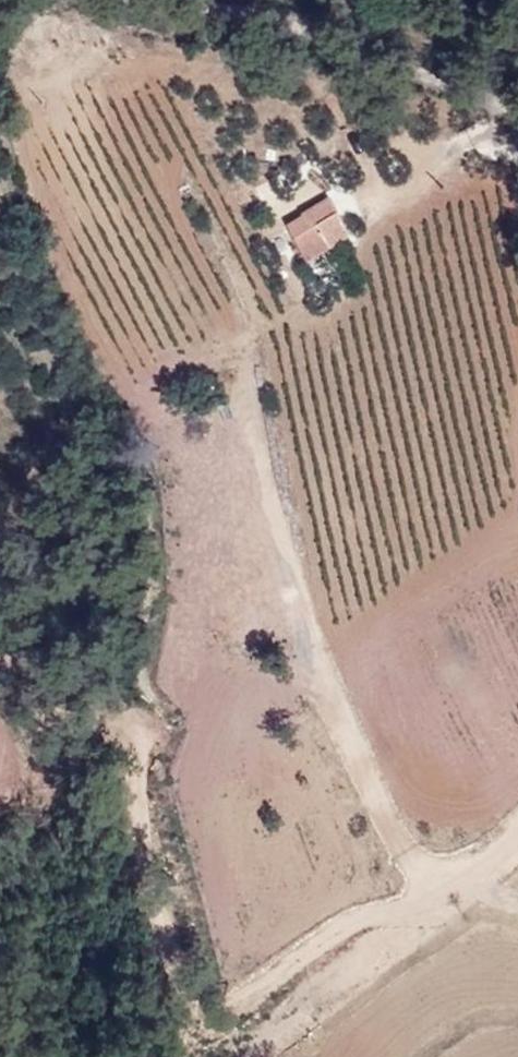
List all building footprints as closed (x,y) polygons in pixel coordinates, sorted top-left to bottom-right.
[(335,238),(330,231),(350,217),(330,187),(288,214),(312,250),(335,238)]
